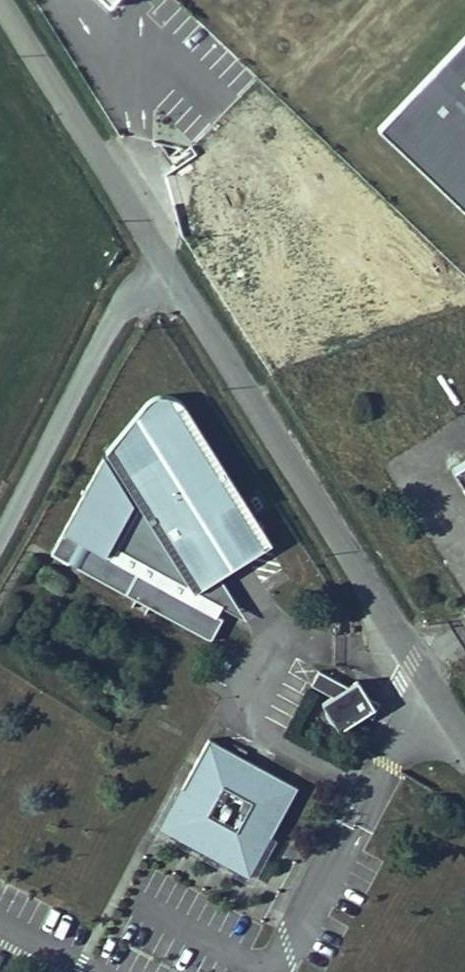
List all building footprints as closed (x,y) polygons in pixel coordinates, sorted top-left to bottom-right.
[(376,122),(464,206),(464,28),(376,122)] [(225,569),(281,536),(195,397),(180,387),(158,388),(112,444),(55,544),(217,632),(231,605),(251,615),(225,569)] [(321,682),(329,666),(320,663),(314,680),(321,682)] [(366,674),(358,680),(329,666),(321,682),(341,693),(328,702),(344,726),(374,707),(383,710),(389,693),(379,690),(366,674)] [(214,731),(168,814),(245,853),(287,772),(214,731)] [(245,853),(168,814),(160,827),(250,877),(302,777),(287,772),(245,853)]
